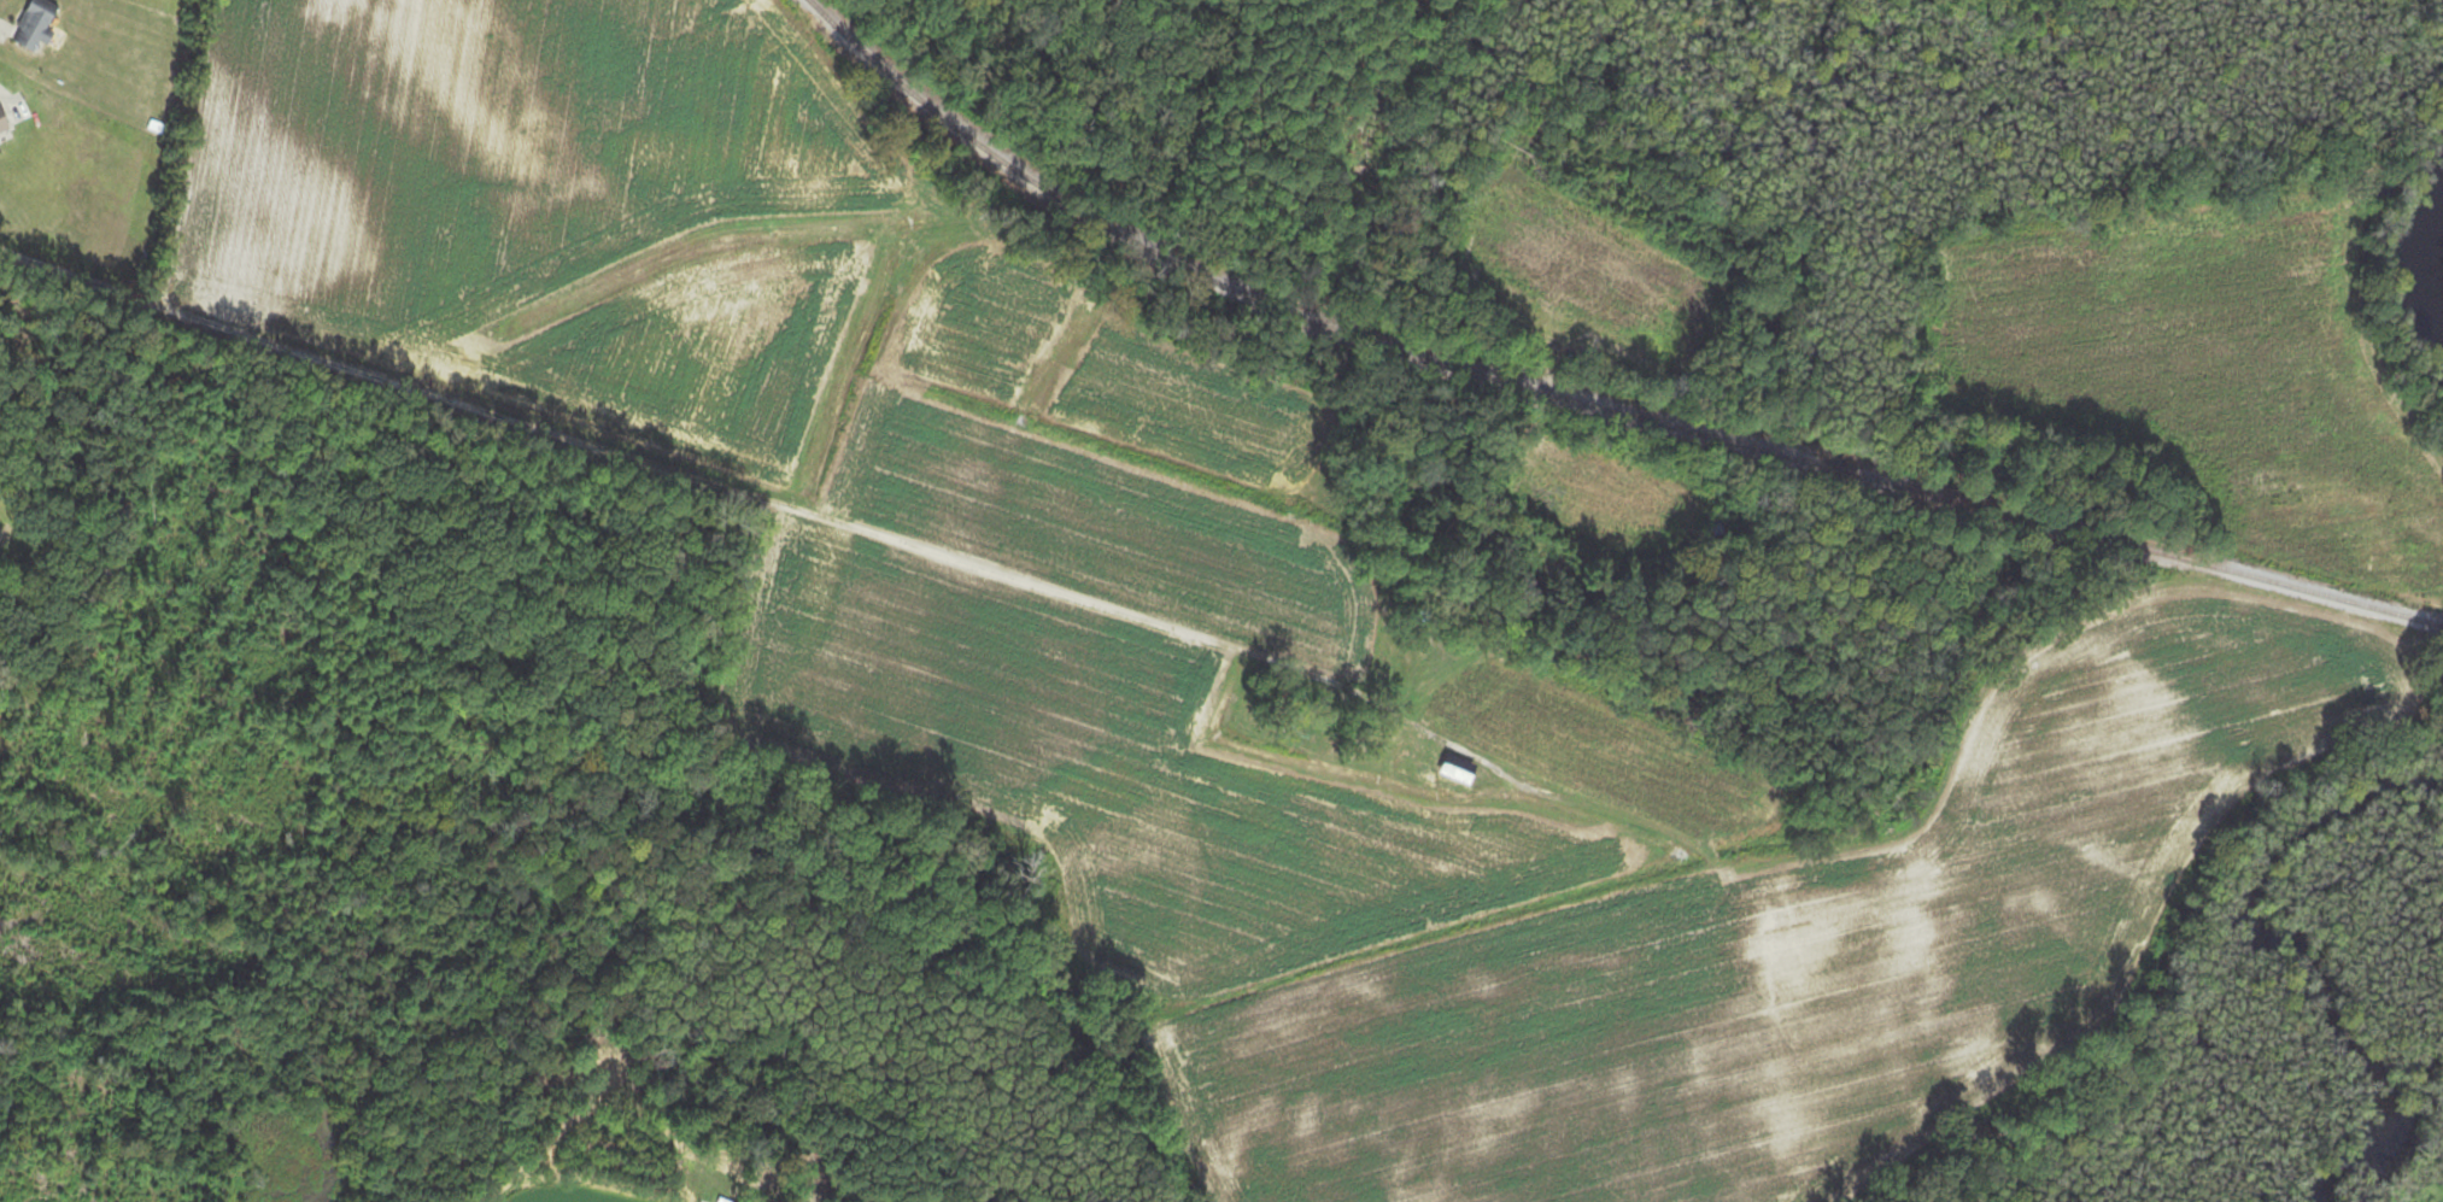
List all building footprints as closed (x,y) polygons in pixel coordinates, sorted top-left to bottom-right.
[(37,56),(61,7),(47,0),(32,0),(11,42),(37,56)]
